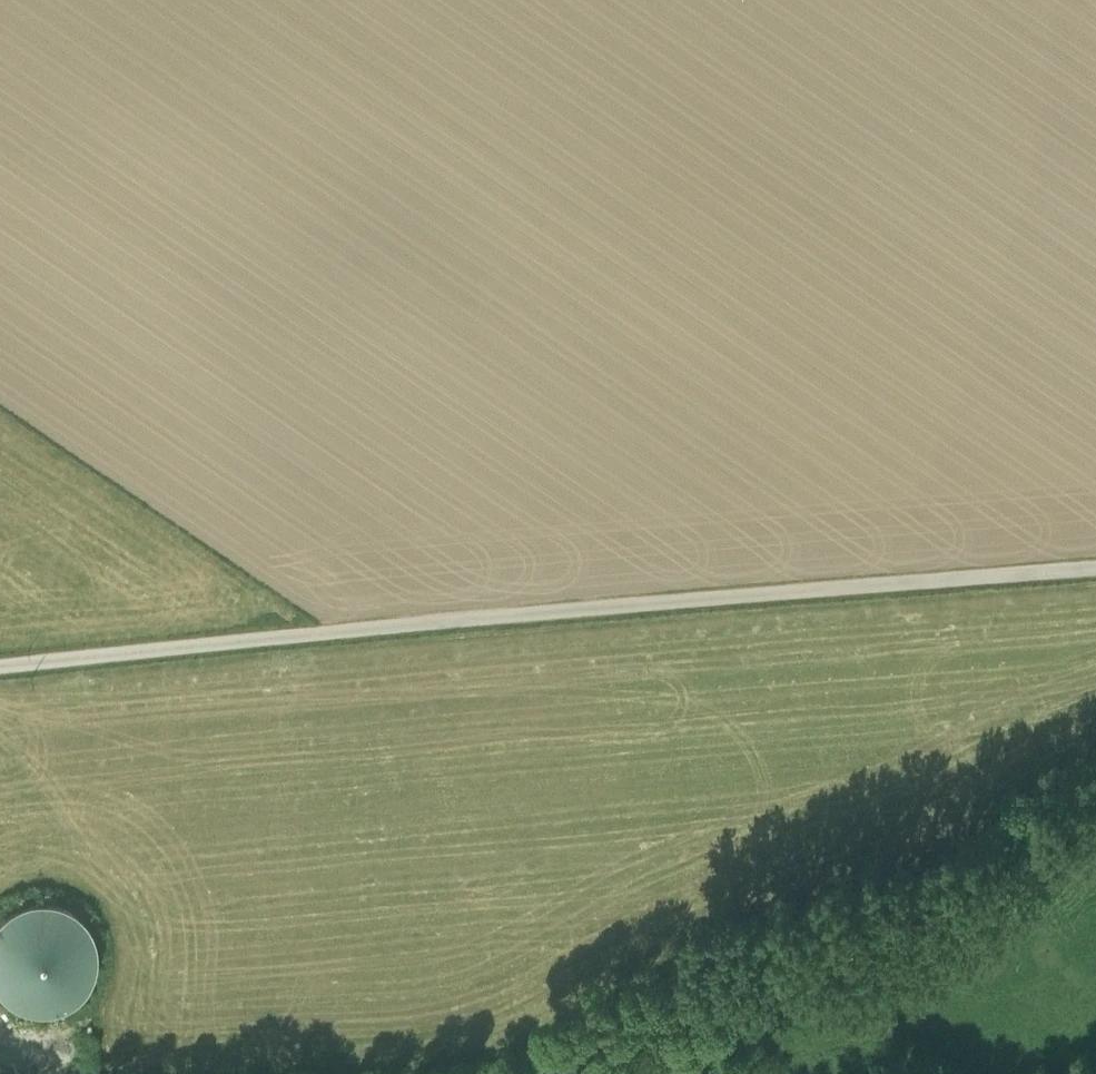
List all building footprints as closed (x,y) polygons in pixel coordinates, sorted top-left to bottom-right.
[(76,996),(89,982),(95,963),(94,939),(85,921),(67,906),(50,900),(29,901),(9,910),(0,920),(0,989),(14,1002),(34,1008),(55,1007),(76,996)]
